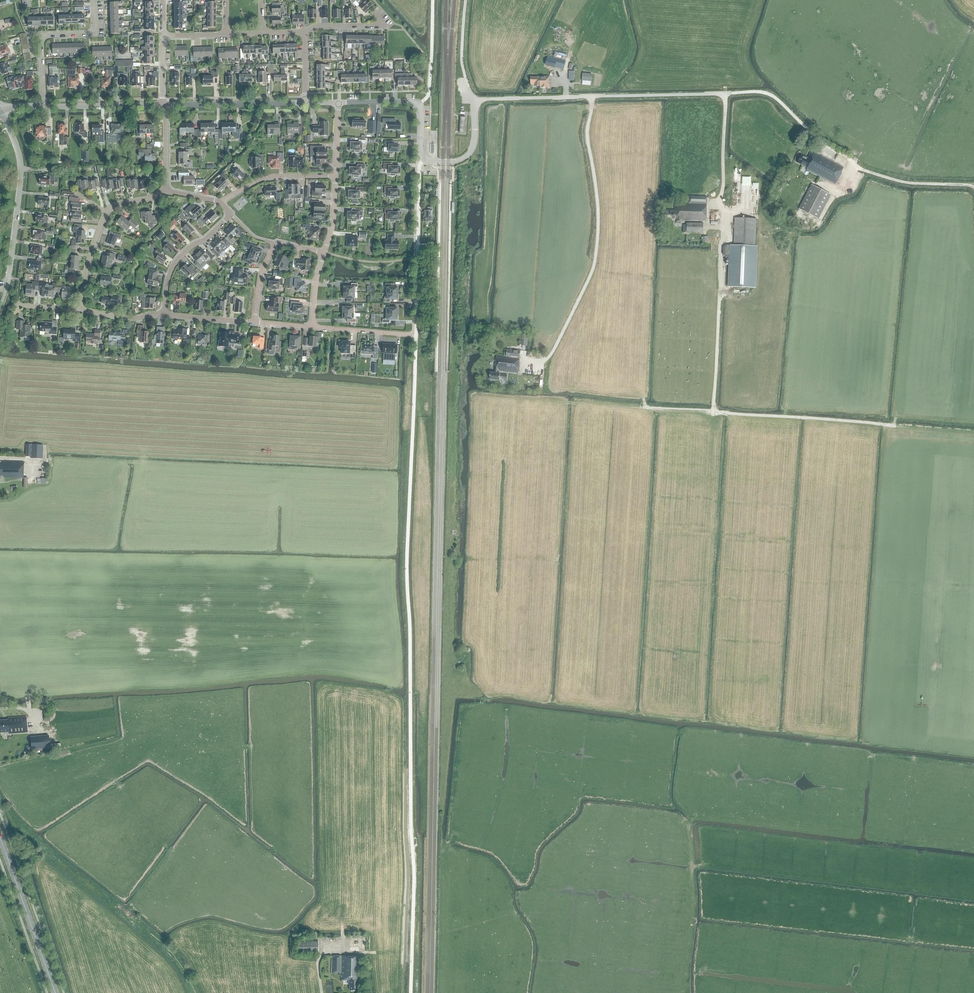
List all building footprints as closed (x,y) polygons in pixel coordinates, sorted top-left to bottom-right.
[(368,0),(367,0),(365,2),(365,1),(363,3),(363,4),(360,7),(364,12),(365,13),(366,13),(368,11),(368,10),(367,9),(372,4),(368,0)] [(7,45),(3,46),(0,47),(0,58),(10,55),(7,45)] [(250,58),(249,54),(249,46),(243,46),(243,49),(240,49),(240,58),(243,58),(243,54),(247,54),(248,58),(250,58)] [(566,61),(548,56),(545,65),(563,69),(566,61)] [(8,68),(7,63),(0,65),(0,67),(0,71),(2,72),(2,74),(12,71),(11,67),(8,68)] [(273,82),(280,82),(280,76),(277,76),(277,71),(274,71),(274,64),(270,64),(270,73),(273,73),(273,82)] [(114,71),(114,67),(106,67),(106,74),(105,79),(102,79),(102,87),(110,87),(110,79),(109,79),(109,78),(112,78),(112,71),(114,71)] [(372,79),(378,79),(378,71),(374,71),(374,67),(369,67),(370,71),(372,71),(372,79)] [(72,69),(69,69),(67,70),(67,74),(68,74),(68,77),(68,88),(73,88),(73,86),(78,86),(78,80),(79,80),(79,76),(75,76),(75,74),(75,69),(72,69)] [(132,72),(132,86),(140,86),(140,71),(135,72),(132,72)] [(217,71),(210,71),(210,76),(203,76),(203,85),(207,86),(207,83),(213,83),(213,77),(217,77),(217,71)] [(341,71),(337,71),(337,77),(337,79),(341,79),(341,83),(347,83),(347,75),(346,75),(344,75),(344,71),(341,71)] [(124,78),(123,73),(119,73),(120,86),(124,86),(126,86),(127,86),(127,77),(124,78)] [(179,78),(179,73),(171,73),(171,86),(178,86),(178,78),(179,78)] [(196,79),(196,73),(194,73),(193,73),(193,74),(187,74),(187,78),(185,78),(185,86),(192,86),(192,79),(196,79)] [(398,86),(404,85),(404,78),(403,78),(403,73),(395,74),(395,78),(397,78),(398,86)] [(23,81),(22,76),(16,77),(14,77),(14,76),(7,78),(7,79),(6,79),(7,83),(8,83),(9,89),(12,89),(12,90),(19,89),(19,88),(23,87),(22,81),(23,81)] [(27,78),(27,76),(24,76),(24,90),(32,90),(32,83),(33,83),(33,78),(27,78)] [(531,77),(530,85),(535,85),(535,86),(540,86),(540,87),(548,87),(549,87),(549,86),(549,78),(549,76),(548,76),(540,76),(540,77),(531,77)] [(58,87),(58,77),(49,77),(49,87),(51,89),(53,89),(54,87),(54,85),(55,85),(55,87),(58,87)] [(352,121),(352,127),(365,128),(365,121),(359,121),(359,119),(354,118),(354,121),(352,121)] [(382,119),(382,123),(389,123),(388,129),(400,130),(400,123),(394,123),(394,119),(382,119)] [(328,135),(328,122),(320,122),(320,126),(313,126),(313,133),(320,133),(320,135),(328,135)] [(78,124),(78,123),(75,123),(75,129),(74,129),(74,133),(80,133),(81,135),(84,135),(84,138),(87,138),(87,132),(84,132),(84,130),(83,130),(83,124),(78,124)] [(218,130),(218,139),(219,139),(222,139),(222,134),(225,134),(225,132),(229,132),(228,123),(222,124),(222,130),(218,130)] [(228,123),(229,132),(230,132),(232,132),(232,134),(232,136),(232,137),(233,137),(234,137),(234,138),(235,138),(235,139),(239,139),(239,138),(242,138),(242,135),(239,135),(239,129),(235,130),(235,127),(235,123),(228,123)] [(279,134),(279,123),(274,123),(274,125),(267,125),(267,134),(279,134)] [(298,126),(298,123),(293,123),(293,125),(287,125),(287,134),(298,134),(298,135),(302,135),(302,126),(298,126)] [(62,124),(60,124),(59,124),(58,124),(58,134),(60,134),(61,141),(61,145),(69,145),(69,137),(65,137),(65,134),(67,134),(67,129),(65,129),(65,124),(62,124)] [(197,138),(197,130),(193,130),(193,124),(186,124),(186,133),(190,133),(190,135),(193,135),(193,138),(197,138)] [(197,130),(197,138),(201,138),(201,136),(201,135),(204,135),(204,133),(205,133),(207,133),(207,124),(200,124),(200,129),(200,130),(197,130)] [(214,139),(218,139),(218,130),(214,130),(214,124),(207,124),(207,133),(211,133),(211,135),(214,134),(214,139)] [(122,135),(123,125),(112,125),(112,134),(112,135),(110,135),(106,135),(106,142),(113,142),(113,139),(117,139),(117,135),(120,135),(122,135)] [(146,134),(146,125),(139,125),(139,127),(136,127),(136,136),(140,136),(140,134),(146,134)] [(46,128),(46,126),(36,126),(36,132),(35,133),(35,135),(36,136),(36,137),(46,137),(46,135),(51,135),(51,128),(46,128)] [(92,132),(92,138),(92,136),(98,136),(98,138),(98,143),(99,143),(103,143),(104,143),(104,137),(103,131),(100,131),(100,126),(92,126),(92,132)] [(366,140),(359,140),(358,143),(351,143),(351,150),(355,150),(355,152),(360,152),(360,150),(362,150),(363,144),(366,144),(366,140)] [(384,140),(384,147),(388,147),(388,148),(388,150),(389,150),(389,152),(394,152),(394,150),(398,150),(398,149),(400,149),(400,144),(399,144),(392,144),(391,144),(391,140),(384,140)] [(313,157),(327,157),(327,150),(322,150),(322,146),(311,146),(310,146),(310,157),(312,157),(313,157)] [(151,149),(151,148),(147,148),(147,149),(138,149),(138,157),(145,157),(145,161),(155,161),(155,154),(151,154),(151,149)] [(178,152),(178,159),(187,158),(187,154),(191,154),(191,149),(185,149),(185,152),(178,152)] [(830,160),(811,151),(808,158),(801,155),(798,163),(807,168),(806,170),(835,184),(843,167),(830,160)] [(283,162),(283,153),(277,153),(277,157),(268,157),(268,164),(272,164),(272,168),(279,168),(279,162),(283,162)] [(263,162),(263,155),(256,155),(256,158),(252,158),(252,161),(249,161),(250,165),(252,165),(252,168),(259,168),(259,162),(263,162)] [(296,158),(296,157),(288,157),(288,164),(289,164),(289,168),(296,168),(296,164),(303,164),(302,158),(296,158)] [(313,157),(313,161),(315,161),(315,163),(313,163),(313,167),(315,167),(322,167),(322,163),(327,163),(327,157),(313,157)] [(187,162),(187,158),(178,159),(178,165),(185,164),(186,168),(191,167),(191,162),(187,162)] [(240,167),(236,162),(233,164),(234,166),(233,167),(236,171),(232,175),(235,178),(236,177),(240,181),(245,176),(238,169),(240,167)] [(365,165),(358,164),(357,168),(350,168),(350,175),(353,175),(353,177),(359,177),(359,175),(363,176),(363,169),(365,169),(365,165)] [(384,164),(383,170),(387,170),(387,173),(387,174),(388,174),(389,174),(390,174),(390,176),(395,176),(395,174),(398,174),(399,174),(400,167),(392,167),(391,167),(391,164),(384,164)] [(189,177),(189,172),(178,172),(179,180),(180,180),(180,179),(183,179),(183,185),(194,185),(193,176),(189,177)] [(228,178),(222,173),(220,175),(222,178),(214,186),(220,192),(224,187),(225,188),(228,184),(225,181),(228,178)] [(46,175),(43,175),(43,176),(39,176),(39,184),(49,185),(50,185),(50,184),(54,185),(54,183),(54,182),(54,181),(57,181),(57,177),(54,177),(50,176),(50,177),(46,176),(46,175)] [(88,182),(88,180),(87,177),(83,177),(82,180),(77,180),(77,183),(76,183),(75,186),(77,188),(78,188),(81,188),(82,190),(89,189),(88,182)] [(137,182),(136,177),(132,178),(131,179),(126,180),(128,188),(130,188),(130,189),(131,190),(138,189),(137,182)] [(117,178),(112,179),(113,189),(113,190),(120,189),(120,187),(123,187),(122,178),(117,179),(117,178)] [(138,189),(138,190),(145,189),(145,187),(148,186),(147,178),(142,179),(142,181),(137,182),(138,189)] [(93,181),(88,182),(89,189),(89,190),(96,189),(96,187),(99,187),(98,179),(93,179),(93,181)] [(113,189),(112,179),(106,179),(102,180),(103,188),(106,188),(106,190),(113,189)] [(807,192),(799,209),(818,219),(831,195),(811,185),(811,184),(809,188),(806,186),(804,191),(807,192)] [(291,195),(294,195),(294,185),(288,185),(288,190),(285,190),(285,199),(291,199),(291,195)] [(294,185),(294,195),(294,199),(303,198),(303,189),(300,190),(300,185),(294,185)] [(322,185),(318,185),(318,186),(315,186),(315,190),(312,190),(312,196),(319,196),(319,193),(325,193),(326,186),(322,186),(322,185)] [(276,192),(276,187),(265,188),(265,196),(276,195),(276,199),(280,199),(280,192),(276,192)] [(364,188),(356,187),(356,191),(349,191),(349,198),(352,198),(352,200),(357,200),(357,198),(361,199),(362,192),(363,192),(364,188)] [(392,187),(384,187),(384,193),(387,193),(387,197),(390,197),(390,199),(395,199),(395,197),(399,197),(399,190),(392,190),(392,187)] [(707,196),(688,196),(688,203),(674,203),(674,210),(665,210),(665,218),(677,219),(677,221),(681,222),(681,221),(706,221),(707,196)] [(80,212),(80,205),(78,205),(79,201),(73,201),(74,197),(69,197),(69,201),(71,201),(71,205),(69,205),(68,211),(72,211),(73,212),(73,211),(80,212)] [(49,199),(38,198),(38,199),(37,200),(37,202),(38,203),(38,205),(45,205),(45,209),(48,209),(49,199)] [(314,207),(314,211),(324,212),(325,205),(319,204),(319,201),(311,201),(311,207),(314,207)] [(193,220),(196,217),(197,217),(203,211),(198,206),(197,208),(192,203),(184,211),(191,219),(192,218),(193,219),(193,220)] [(434,215),(432,215),(432,212),(432,208),(427,208),(427,211),(427,212),(425,212),(425,217),(424,217),(424,222),(432,222),(432,219),(434,219),(434,215)] [(363,209),(356,209),(355,213),(348,212),(348,219),(351,219),(351,221),(357,222),(357,220),(359,220),(359,216),(363,216),(363,209)] [(392,209),(385,209),(385,213),(386,213),(386,220),(390,220),(389,222),(395,222),(395,220),(399,220),(399,213),(392,213),(392,209)] [(73,211),(73,212),(73,217),(71,216),(71,221),(79,222),(79,219),(81,219),(81,212),(80,212),(73,211)] [(154,228),(153,225),(156,224),(155,222),(159,221),(158,215),(154,216),(151,216),(150,212),(147,213),(147,211),(140,213),(142,220),(144,220),(145,220),(145,222),(149,222),(149,225),(150,225),(150,228),(154,228)] [(324,212),(314,211),(314,215),(311,215),(310,221),(318,221),(318,218),(324,218),(324,212)] [(217,217),(213,212),(204,220),(200,217),(197,220),(202,226),(206,223),(205,222),(208,219),(211,222),(217,217)] [(186,218),(182,213),(178,217),(183,222),(186,218)] [(44,216),(36,215),(35,222),(43,223),(46,223),(47,223),(48,217),(44,217),(44,216)] [(139,227),(137,225),(137,224),(130,219),(128,222),(121,216),(116,223),(127,230),(130,226),(134,228),(135,227),(137,229),(139,227)] [(756,219),(735,218),(733,245),(726,245),(724,248),(723,255),(725,257),(730,258),(729,287),(755,288),(756,246),(755,246),(756,219)] [(187,224),(185,222),(183,224),(185,226),(182,228),(189,235),(194,230),(187,223),(187,224)] [(703,223),(687,223),(686,231),(703,232),(703,223)] [(228,228),(235,236),(237,233),(239,235),(243,232),(238,226),(236,228),(232,224),(228,228)] [(310,225),(303,224),(303,228),(307,228),(307,230),(310,231),(309,238),(320,239),(320,229),(310,228),(310,225)] [(76,237),(84,238),(85,231),(82,231),(82,228),(73,227),(72,232),(76,233),(76,237)] [(235,236),(228,228),(224,232),(227,236),(225,238),(231,244),(234,242),(231,239),(235,236)] [(177,233),(174,229),(173,231),(176,234),(172,238),(175,241),(176,240),(179,244),(184,239),(178,232),(177,233)] [(42,232),(33,231),(32,239),(41,240),(44,240),(45,240),(46,236),(45,235),(44,235),(44,232),(42,232)] [(159,239),(165,234),(162,231),(157,237),(159,239)] [(121,236),(114,234),(113,237),(109,236),(107,243),(114,246),(117,238),(120,239),(121,236)] [(394,235),(388,235),(388,241),(385,241),(385,249),(398,250),(398,241),(394,241),(394,235)] [(358,236),(347,236),(347,239),(346,247),(351,247),(351,246),(357,247),(358,236)] [(84,238),(76,237),(75,241),(71,241),(71,246),(78,247),(79,244),(84,244),(84,238)] [(171,242),(166,238),(163,242),(166,244),(163,248),(170,254),(174,249),(169,244),(171,242)] [(218,238),(214,241),(221,249),(223,251),(224,252),(226,249),(228,248),(232,252),(235,250),(231,245),(225,239),(222,241),(218,238)] [(214,241),(210,245),(214,249),(212,251),(218,257),(220,255),(219,255),(223,251),(221,249),(214,241)] [(250,254),(259,258),(260,257),(262,253),(261,253),(262,252),(256,249),(257,246),(250,243),(247,248),(251,250),(250,254)] [(40,247),(31,246),(30,254),(39,255),(39,254),(41,255),(43,247),(40,247)] [(155,259),(163,264),(166,258),(161,255),(160,254),(162,252),(157,248),(154,252),(154,253),(157,255),(157,256),(155,259)] [(197,253),(204,261),(208,257),(211,260),(214,257),(208,250),(205,253),(202,249),(197,253)] [(70,258),(70,263),(78,264),(79,257),(75,256),(76,253),(69,252),(68,258),(70,258)] [(115,255),(107,253),(106,256),(102,256),(100,266),(110,267),(112,260),(114,260),(115,255)] [(197,253),(193,257),(196,260),(197,262),(195,265),(200,270),(203,268),(207,264),(204,261),(197,253)] [(259,258),(250,254),(248,257),(244,256),(242,261),(250,264),(251,261),(257,264),(257,263),(258,263),(260,259),(259,259),(259,258)] [(279,254),(274,265),(282,268),(287,258),(279,254)] [(44,259),(37,258),(36,262),(29,261),(29,262),(28,265),(28,267),(28,268),(28,270),(40,271),(41,265),(44,265),(44,259)] [(310,260),(302,259),(302,261),(296,260),(295,268),(301,268),(301,270),(309,271),(310,260)] [(78,264),(70,263),(69,267),(65,267),(64,270),(67,270),(67,273),(74,273),(74,270),(78,270),(78,264)] [(188,267),(186,264),(181,269),(188,276),(190,274),(193,277),(197,272),(191,265),(188,267)] [(243,268),(235,267),(234,274),(232,274),(232,282),(238,282),(238,283),(243,283),(246,283),(247,275),(243,275),(242,274),(243,268)] [(157,271),(150,270),(149,276),(147,284),(157,286),(158,278),(156,278),(157,271)] [(111,278),(101,277),(99,285),(110,286),(111,278)] [(283,280),(275,279),(275,282),(269,282),(268,288),(272,289),(271,290),(275,290),(275,289),(279,289),(279,285),(282,285),(283,280)] [(34,291),(38,291),(39,282),(32,282),(32,284),(26,284),(25,295),(34,296),(34,291)] [(39,282),(38,291),(41,291),(41,297),(48,297),(49,286),(45,285),(45,283),(39,282)] [(306,283),(294,282),(294,287),(296,288),(296,291),(301,291),(301,292),(306,292),(306,288),(305,288),(306,283)] [(52,286),(49,286),(48,297),(54,298),(54,292),(58,293),(59,284),(52,283),(52,286)] [(386,293),(387,293),(398,293),(398,287),(397,287),(390,287),(390,283),(385,283),(384,287),(386,287),(386,293)] [(59,284),(58,293),(61,293),(61,298),(70,299),(71,288),(65,287),(65,284),(59,284)] [(343,286),(343,293),(355,293),(355,287),(357,287),(357,284),(351,284),(351,287),(344,287),(344,286),(343,286)] [(186,294),(180,293),(180,296),(173,295),(173,304),(179,304),(179,302),(185,302),(186,294)] [(398,293),(387,293),(387,299),(384,299),(384,302),(390,302),(390,299),(397,299),(397,300),(398,293)] [(148,296),(140,295),(140,300),(142,301),(142,307),(153,308),(153,302),(154,302),(154,298),(148,298),(148,296)] [(118,298),(111,297),(111,299),(102,297),(101,303),(107,304),(106,307),(113,308),(114,303),(117,304),(118,298)] [(236,297),(231,297),(231,304),(235,304),(234,312),(241,313),(241,308),(242,308),(243,303),(235,302),(236,297)] [(278,298),(271,298),(270,303),(267,303),(266,311),(278,312),(278,304),(277,304),(278,298)] [(203,301),(195,300),(195,310),(202,310),(203,301)] [(298,302),(291,301),(290,308),(293,308),(293,313),(296,313),(296,314),(300,314),(300,313),(303,314),(304,307),(298,306),(298,302)] [(385,314),(397,314),(397,308),(389,308),(389,305),(385,305),(385,308),(385,314)] [(355,313),(354,313),(342,313),(342,319),(343,319),(350,319),(350,322),(356,322),(356,319),(355,319),(355,313)] [(397,314),(385,314),(385,319),(382,319),(382,323),(389,323),(389,320),(397,320),(397,314)] [(24,321),(17,321),(16,329),(20,330),(20,337),(30,338),(30,326),(35,326),(24,325),(24,321)] [(52,323),(41,323),(40,326),(40,331),(39,334),(44,335),(44,332),(50,332),(50,334),(56,335),(56,328),(52,328),(52,323)] [(143,326),(138,325),(137,337),(140,338),(140,342),(147,343),(148,332),(143,331),(143,326)] [(165,326),(164,326),(163,327),(157,327),(156,334),(154,336),(154,339),(151,341),(152,341),(151,343),(152,344),(155,344),(156,343),(161,344),(162,345),(164,345),(164,344),(165,342),(164,341),(164,337),(165,336),(165,334),(166,334),(165,332),(164,332),(163,332),(164,331),(166,329),(166,328),(165,326)] [(64,330),(63,337),(63,339),(73,340),(73,341),(78,342),(79,335),(75,335),(75,329),(71,329),(71,331),(64,330)] [(187,329),(181,329),(180,331),(173,330),(172,339),(183,340),(183,343),(189,343),(190,337),(186,336),(187,329)] [(100,330),(94,330),(94,335),(86,334),(86,342),(92,342),(91,344),(97,344),(98,341),(100,341),(100,330)] [(116,331),(113,331),(113,332),(109,332),(108,340),(108,344),(110,344),(112,341),(116,341),(116,342),(118,342),(117,345),(125,345),(126,336),(120,336),(120,333),(116,332),(116,331)] [(234,331),(229,331),(229,333),(219,332),(219,341),(217,343),(218,345),(218,346),(228,347),(228,342),(239,343),(239,335),(234,334),(234,331)] [(209,334),(204,334),(204,335),(198,334),(197,340),(196,340),(195,345),(200,346),(200,344),(206,345),(207,338),(208,338),(209,334)] [(258,335),(253,335),(253,336),(253,339),(252,339),(252,340),(251,340),(251,344),(255,344),(255,346),(259,346),(259,348),(263,349),(264,338),(260,338),(260,337),(258,337),(258,335)] [(301,336),(293,335),(293,337),(290,336),(290,341),(288,341),(288,349),(295,349),(295,348),(298,348),(299,344),(300,345),(301,336)] [(268,350),(269,350),(268,355),(273,355),(274,352),(275,346),(280,346),(280,342),(278,341),(279,336),(273,336),(272,343),(269,343),(268,350)] [(316,337),(310,337),(310,340),(308,339),(304,338),(303,345),(307,345),(309,345),(309,346),(315,347),(316,343),(318,343),(318,339),(316,338),(316,337)] [(341,348),(341,353),(351,354),(351,358),(355,359),(355,352),(351,351),(352,346),(349,346),(350,342),(342,341),(342,343),(340,343),(339,348),(341,348)] [(373,343),(361,343),(361,351),(364,351),(366,351),(365,354),(373,355),(373,359),(377,359),(378,347),(374,346),(374,343),(373,343)] [(394,361),(395,353),(396,353),(396,345),(383,344),(382,352),(383,353),(383,360),(394,361)] [(506,350),(506,356),(519,358),(520,350),(509,349),(509,351),(506,350)] [(519,373),(519,358),(506,356),(496,355),(495,373),(490,372),(490,379),(499,380),(500,378),(502,378),(504,381),(506,381),(507,375),(500,374),(500,373),(498,373),(498,371),(519,373)] [(43,445),(26,444),(25,456),(31,456),(31,458),(42,459),(43,445)] [(1,461),(1,462),(0,462),(0,477),(23,478),(24,462),(1,461)] [(26,716),(8,718),(8,719),(0,720),(0,732),(9,732),(9,734),(27,733),(26,716)] [(49,748),(49,735),(31,737),(31,749),(49,748)] [(318,953),(318,942),(297,942),(297,953),(318,953)] [(358,977),(359,955),(332,956),(332,974),(341,974),(341,981),(349,981),(349,985),(350,985),(350,990),(356,990),(357,982),(358,982),(358,977)]
